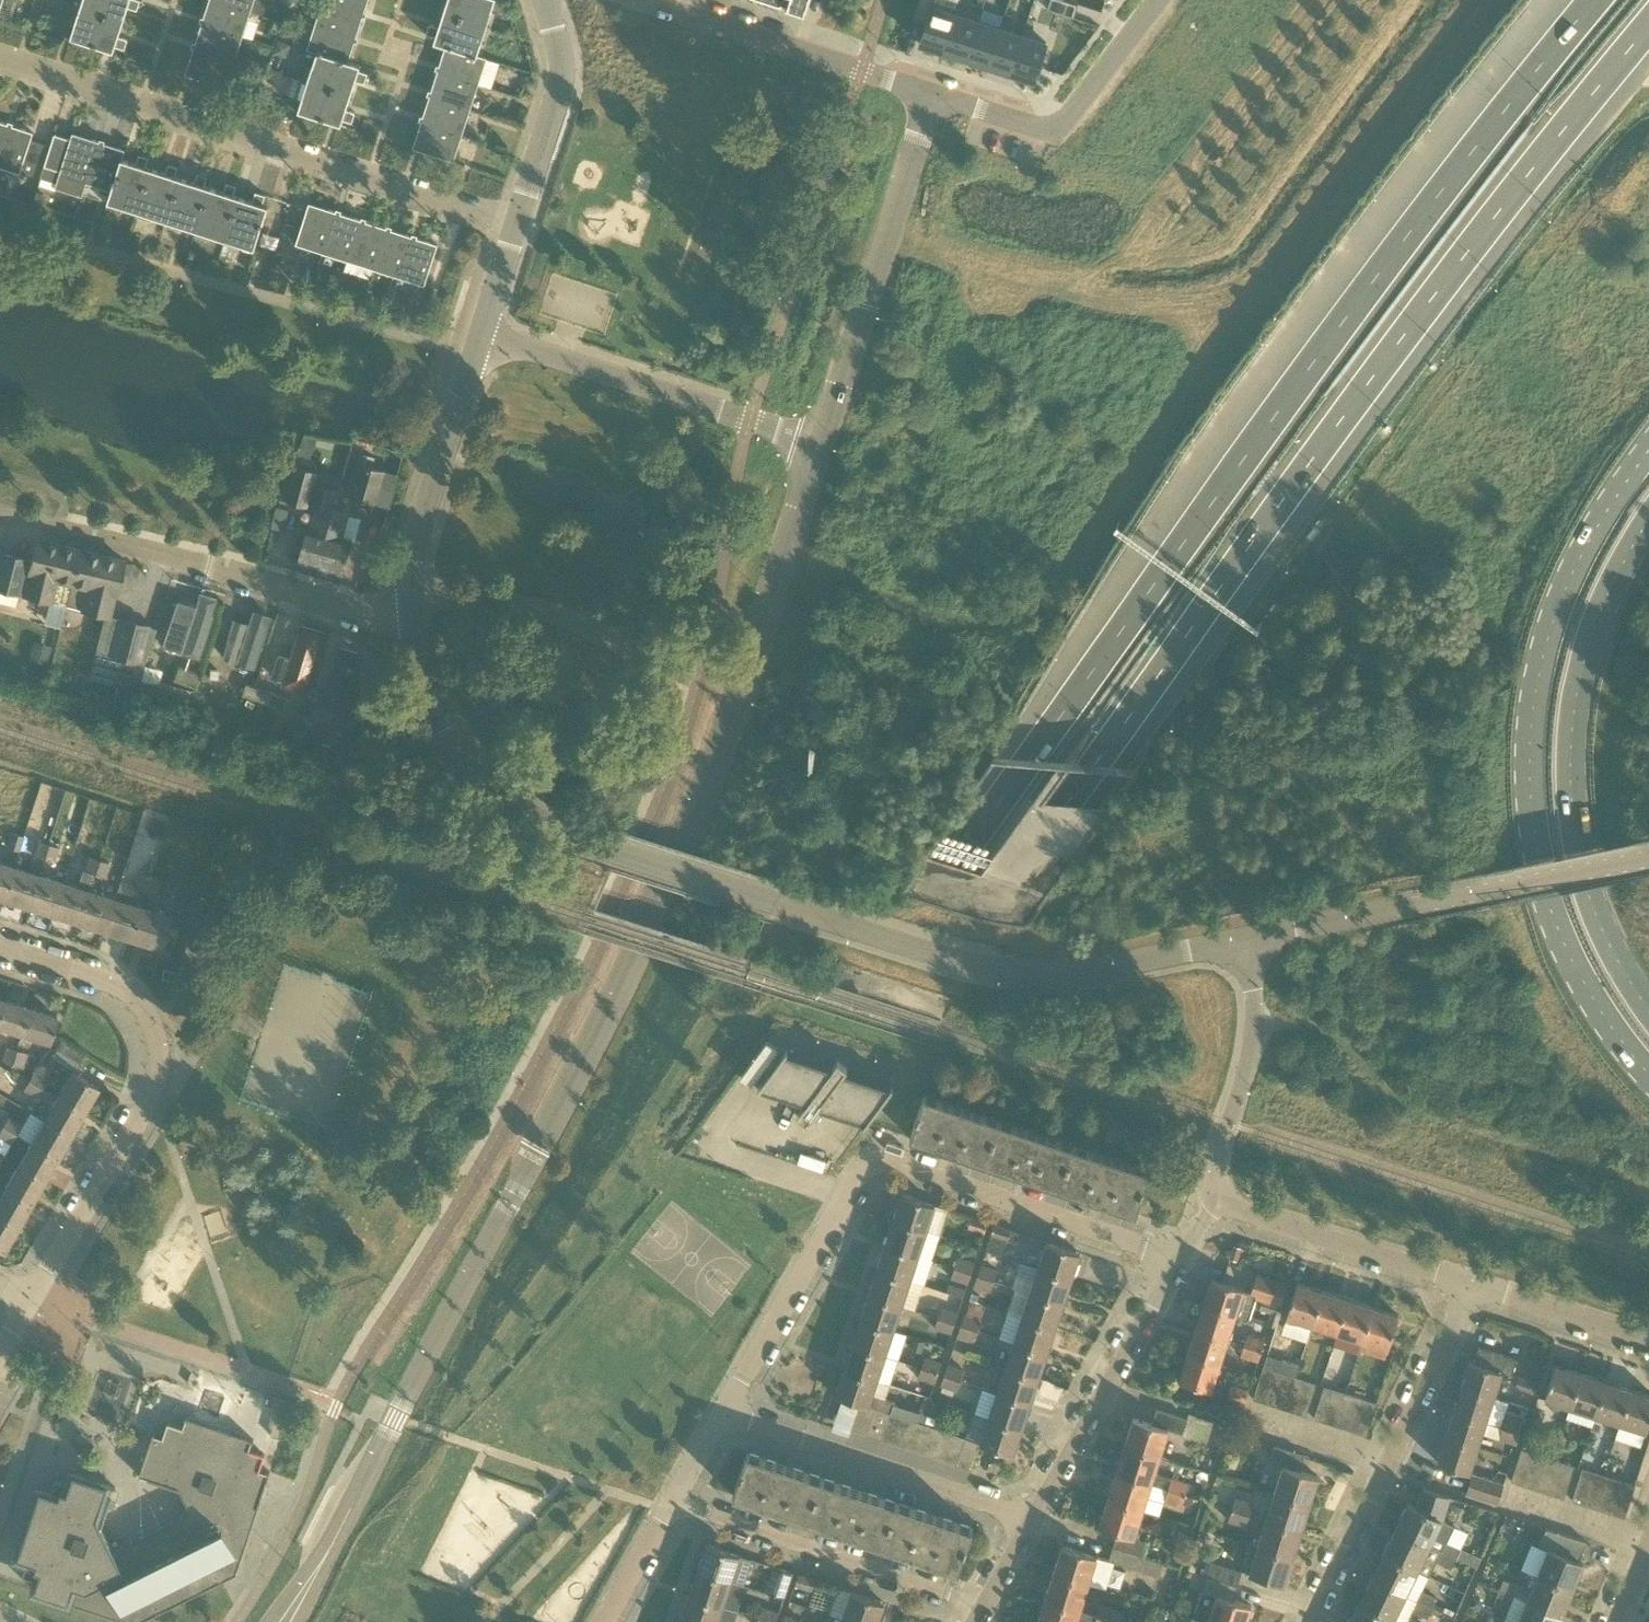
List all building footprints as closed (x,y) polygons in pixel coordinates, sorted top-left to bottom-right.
[(84,8),(81,7),(81,8),(124,22),(128,7),(138,10),(141,0),(87,0),(84,8)] [(251,10),(219,0),(210,0),(202,23),(243,36),(251,10)] [(251,10),(255,0),(219,0),(251,10)] [(268,0),(257,0),(252,16),(262,19),(268,0)] [(365,11),(332,0),(324,0),(316,23),(357,37),(365,11)] [(369,0),(332,0),(365,11),(369,0)] [(487,26),(484,24),(489,9),(492,11),(495,0),(448,0),(444,12),(487,26)] [(781,3),(782,3),(788,5),(788,7),(805,12),(809,0),(782,0),(781,3)] [(958,8),(935,1),(935,0),(920,0),(914,17),(927,22),(920,43),(944,51),(958,8)] [(1066,0),(1051,0),(1048,9),(1074,18),(1079,4),(1066,0)] [(1258,10),(1266,0),(1246,0),(1258,10)] [(81,8),(80,8),(84,10),(79,25),(76,23),(71,38),(114,51),(116,46),(125,49),(128,39),(119,36),(124,22),(81,8)] [(958,8),(944,51),(966,58),(979,20),(980,21),(981,16),(958,8)] [(477,56),(478,55),(482,42),(478,41),(483,26),(487,27),(487,26),(444,12),(439,27),(430,24),(426,34),(436,37),(434,42),(446,46),(477,56)] [(966,58),(989,66),(1001,28),(980,21),(979,20),(966,58)] [(235,62),(243,36),(202,23),(194,49),(235,62)] [(349,62),(349,61),(357,37),(316,23),(308,49),(317,52),(349,62)] [(1011,73),(1024,35),(1001,28),(989,66),(1011,73)] [(1024,35),(1011,73),(1035,80),(1036,77),(1039,78),(1042,68),(1039,67),(1047,42),(1024,35)] [(273,54),(287,58),(291,45),(277,40),(273,54)] [(487,58),(478,55),(477,56),(446,46),(438,71),(479,84),(487,58)] [(227,88),(235,62),(194,49),(186,74),(227,88)] [(308,81),(351,95),(356,80),(365,83),(368,73),(359,70),(361,65),(349,61),(349,62),(317,52),(313,65),(317,67),(312,82),(308,80),(308,81)] [(471,110),(479,84),(438,71),(430,96),(471,110)] [(298,111),(333,122),(342,125),(343,120),(353,122),(356,112),(347,109),(351,95),(308,81),(308,82),(311,83),(306,98),(303,97),(298,111)] [(462,135),(471,110),(430,96),(422,122),(462,135)] [(8,124),(0,121),(0,147),(8,124)] [(454,161),(462,135),(422,122),(413,148),(454,161)] [(31,140),(34,132),(8,124),(0,147),(0,166),(33,177),(44,144),(31,140)] [(87,182),(99,141),(73,133),(71,139),(55,134),(45,166),(61,171),(56,187),(82,196),(87,182)] [(99,141),(87,182),(111,190),(108,202),(109,202),(110,199),(117,201),(130,161),(123,159),(125,150),(99,141)] [(139,208),(143,209),(156,170),(147,167),(149,157),(140,154),(136,163),(130,161),(117,201),(125,203),(124,207),(138,212),(139,208)] [(172,219),(185,179),(176,176),(179,167),(169,163),(166,173),(156,170),(143,209),(154,213),(153,216),(167,221),(168,217),(172,219)] [(198,227),(202,228),(214,188),(205,185),(208,176),(198,173),(195,182),(185,179),(172,219),(183,222),(182,226),(197,230),(198,227)] [(231,238),(243,198),(234,195),(237,186),(227,182),(224,192),(214,188),(202,228),(213,232),(212,235),(226,240),(227,236),(231,238)] [(241,245),(255,249),(269,206),(263,204),(266,195),(256,192),(253,201),(243,198),(231,238),(242,241),(241,245)] [(323,252),(336,211),(310,203),(296,244),(323,252)] [(348,260),(361,220),(336,211),(323,252),(348,260)] [(373,269),(386,228),(361,220),(348,260),(373,269)] [(399,277),(412,236),(386,228),(373,269),(399,277)] [(412,236),(399,277),(425,285),(438,244),(412,236)] [(390,458),(363,450),(350,495),(377,503),(390,458)] [(298,561),(318,566),(334,507),(335,508),(340,491),(317,484),(321,472),(297,465),(296,469),(297,469),(288,501),(318,509),(313,527),(308,526),(298,561)] [(350,512),(335,508),(334,507),(318,566),(344,574),(353,540),(343,537),(350,512)] [(66,605),(80,550),(37,539),(31,563),(27,562),(28,560),(0,553),(0,589),(19,594),(20,592),(23,592),(23,595),(66,605)] [(115,594),(123,562),(123,560),(80,550),(66,605),(105,615),(109,616),(115,594)] [(179,658),(200,589),(173,581),(152,650),(179,658)] [(279,612),(228,595),(200,682),(243,695),(247,684),(255,686),(279,612)] [(290,683),(312,621),(292,613),(269,675),(290,683)] [(155,628),(120,619),(109,616),(105,615),(88,678),(135,690),(155,628)] [(353,642),(329,635),(313,691),(337,698),(353,642)] [(52,646),(33,642),(29,661),(47,665),(52,646)] [(174,680),(194,687),(199,674),(178,667),(174,680)] [(268,691),(255,686),(247,684),(243,695),(264,702),(268,691)] [(264,702),(285,709),(289,697),(268,691),(264,702)] [(314,705),(310,717),(331,723),(335,712),(314,705)] [(21,851),(25,837),(12,833),(8,847),(21,851)] [(44,859),(49,844),(38,841),(34,855),(44,859)] [(55,862),(60,848),(49,844),(44,859),(55,862)] [(44,859),(39,875),(36,874),(27,906),(53,914),(63,883),(72,851),(60,848),(55,862),(44,859)] [(95,874),(99,860),(89,857),(84,870),(83,870),(78,888),(63,883),(53,914),(80,923),(90,891),(95,874)] [(106,877),(110,863),(99,860),(95,874),(106,877)] [(10,866),(0,863),(0,897),(10,866)] [(36,874),(10,866),(0,897),(27,906),(36,874)] [(134,888),(148,892),(153,876),(139,872),(134,888)] [(165,880),(153,876),(148,892),(160,896),(165,880)] [(121,884),(117,900),(107,931),(133,939),(143,908),(148,892),(134,888),(121,884)] [(107,931),(117,900),(90,891),(80,923),(107,931)] [(161,948),(171,917),(143,908),(133,939),(161,948)] [(173,981),(176,972),(164,969),(161,978),(173,981)] [(30,1009),(4,1000),(0,1012),(0,1026),(23,1033),(30,1009)] [(30,1009),(23,1033),(50,1042),(57,1017),(30,1009)] [(62,1040),(52,1056),(75,1070),(85,1054),(62,1040)] [(12,1064),(17,1050),(7,1046),(2,1061),(12,1064)] [(12,1064),(23,1068),(28,1054),(17,1050),(12,1064)] [(865,1126),(894,1087),(892,1085),(891,1087),(846,1072),(848,1068),(838,1061),(833,1068),(788,1053),(789,1051),(787,1050),(758,1089),(760,1090),(761,1089),(806,1104),(797,1116),(808,1123),(819,1108),(864,1123),(863,1124),(865,1126)] [(29,1080),(42,1087),(47,1078),(34,1070),(29,1080)] [(58,1095),(84,1110),(98,1087),(72,1072),(58,1095)] [(36,1098),(42,1087),(29,1080),(23,1092),(36,1098)] [(986,1162),(1000,1119),(963,1107),(925,1094),(911,1136),(910,1137),(928,1143),(938,1146),(943,1148),(943,1150),(948,1152),(953,1154),(954,1151),(959,1153),(969,1157),(986,1162)] [(84,1110),(58,1095),(44,1119),(70,1134),(84,1110)] [(70,1134),(44,1119),(29,1110),(21,1124),(15,1134),(31,1142),(57,1157),(70,1134)] [(3,1126),(15,1134),(21,1124),(8,1116),(3,1126)] [(1061,1187),(1075,1144),(1038,1132),(1000,1119),(986,1162),(1018,1173),(1018,1175),(1023,1177),(1028,1179),(1029,1177),(1061,1187)] [(15,1134),(3,1126),(0,1131),(0,1138),(10,1143),(15,1134)] [(43,1181),(57,1157),(31,1142),(17,1166),(43,1181)] [(1151,1170),(1113,1157),(1075,1144),(1061,1187),(1093,1198),(1092,1200),(1098,1202),(1103,1204),(1104,1202),(1136,1213),(1137,1212),(1151,1170)] [(30,1204),(43,1181),(17,1166),(4,1189),(30,1204)] [(30,1204),(4,1189),(0,1196),(0,1218),(16,1228),(30,1204)] [(928,1230),(936,1204),(903,1194),(894,1219),(928,1230)] [(972,1217),(972,1218),(969,1227),(985,1232),(989,1222),(972,1217)] [(16,1228),(0,1218),(0,1250),(3,1251),(16,1228)] [(919,1255),(928,1230),(894,1219),(886,1244),(919,1255)] [(1008,1240),(1011,1231),(1012,1230),(995,1224),(992,1234),(1008,1240)] [(1072,1279),(1081,1253),(1048,1242),(1039,1267),(1072,1279)] [(911,1280),(919,1255),(886,1244),(878,1269),(911,1280)] [(972,1273),(975,1263),(959,1257),(955,1267),(972,1273)] [(978,1275),(995,1280),(998,1270),(981,1265),(978,1275)] [(952,1277),(969,1283),(972,1273),(955,1267),(952,1277)] [(1030,1294),(1064,1305),(1072,1279),(1039,1267),(1030,1294)] [(911,1280),(878,1269),(869,1294),(903,1305),(911,1280)] [(991,1290),(995,1280),(978,1275),(975,1285),(991,1290)] [(1204,1304),(1236,1315),(1249,1319),(1256,1298),(1263,1301),(1281,1306),(1281,1305),(1288,1286),(1257,1276),(1252,1292),(1244,1289),(1212,1279),(1204,1304)] [(1312,1325),(1323,1291),(1298,1283),(1287,1316),(1312,1325)] [(1338,1333),(1348,1299),(1323,1291),(1312,1325),(1338,1333)] [(895,1330),(903,1305),(869,1294),(861,1319),(895,1330)] [(1056,1329),(1064,1305),(1030,1294),(1022,1318),(1056,1329)] [(1363,1341),(1374,1307),(1348,1299),(1338,1333),(1363,1341)] [(1263,1301),(1261,1309),(1271,1311),(1267,1324),(1276,1326),(1282,1306),(1281,1305),(1281,1306),(1263,1301)] [(1228,1340),(1236,1315),(1204,1304),(1196,1329),(1228,1340)] [(955,1323),(959,1313),(942,1307),(939,1317),(955,1323)] [(1374,1307),(1363,1341),(1388,1349),(1399,1315),(1374,1307)] [(962,1325),(978,1330),(981,1320),(965,1315),(962,1325)] [(952,1333),(955,1323),(939,1317),(935,1327),(952,1333)] [(1014,1343),(1047,1354),(1056,1329),(1022,1318),(1014,1343)] [(895,1330),(861,1319),(853,1344),(886,1355),(895,1330)] [(975,1340),(978,1330),(962,1325),(958,1335),(975,1340)] [(1220,1365),(1228,1340),(1196,1329),(1188,1354),(1220,1365)] [(1244,1345),(1262,1351),(1266,1340),(1248,1334),(1244,1345)] [(923,1350),(926,1342),(915,1338),(913,1346),(923,1350)] [(1039,1379),(1047,1354),(1014,1343),(1006,1368),(1039,1379)] [(886,1355),(853,1344),(845,1369),(878,1380),(886,1355)] [(1262,1351),(1244,1345),(1241,1355),(1259,1361),(1262,1351)] [(1463,1384),(1495,1394),(1502,1372),(1512,1376),(1518,1359),(1479,1347),(1475,1362),(1471,1361),(1463,1384)] [(1212,1390),(1220,1365),(1188,1354),(1180,1380),(1212,1390)] [(922,1367),(939,1373),(942,1363),(925,1357),(922,1367)] [(945,1375),(962,1380),(965,1370),(948,1365),(945,1375)] [(1571,1407),(1582,1373),(1556,1365),(1545,1399),(1571,1407)] [(935,1383),(939,1373),(922,1367),(919,1377),(935,1383)] [(1268,1403),(1278,1371),(1264,1367),(1254,1399),(1268,1403)] [(1031,1404),(1039,1379),(1006,1368),(997,1393),(1031,1404)] [(878,1380),(845,1369),(836,1395),(860,1402),(860,1403),(876,1408),(891,1413),(906,1418),(917,1422),(921,1423),(925,1424),(928,1414),(932,1401),(925,1399),(920,1412),(894,1403),(895,1400),(874,1393),(878,1380)] [(1279,1407),(1290,1375),(1278,1371),(1268,1403),(1279,1407)] [(1592,1425),(1596,1415),(1607,1381),(1582,1373),(1571,1407),(1567,1417),(1592,1425)] [(958,1390),(962,1380),(945,1375),(942,1385),(958,1390)] [(1293,1411),(1303,1379),(1290,1375),(1279,1407),(1293,1411)] [(1536,1382),(1518,1376),(1515,1387),(1533,1393),(1536,1382)] [(1303,1379),(1293,1411),(1306,1416),(1317,1384),(1303,1379)] [(1621,1423),(1632,1389),(1607,1381),(1596,1415),(1621,1423)] [(1487,1420),(1495,1394),(1463,1384),(1455,1410),(1487,1420)] [(968,1400),(981,1401),(982,1386),(969,1385),(968,1400)] [(1249,1390),(1232,1385),(1228,1396),(1246,1401),(1249,1390)] [(1326,1422),(1337,1390),(1325,1386),(1315,1418),(1326,1422)] [(1647,1430),(1648,1424),(1648,1395),(1632,1389),(1621,1423),(1647,1431),(1647,1430)] [(1340,1426),(1350,1394),(1337,1390),(1326,1422),(1340,1426)] [(1022,1429),(1031,1404),(997,1393),(989,1418),(1022,1429)] [(1354,1431),(1364,1398),(1350,1394),(1340,1426),(1354,1431)] [(1364,1398),(1354,1431),(1367,1435),(1377,1403),(1364,1398)] [(932,1401),(928,1414),(937,1417),(941,1404),(932,1401)] [(876,1408),(860,1403),(851,1429),(867,1434),(876,1408)] [(876,1408),(867,1434),(882,1439),(891,1413),(876,1408)] [(1125,1445),(1160,1457),(1169,1429),(1183,1433),(1188,1418),(1157,1409),(1152,1424),(1134,1418),(1125,1445)] [(1478,1446),(1487,1420),(1455,1410),(1447,1436),(1478,1446)] [(897,1444),(906,1418),(891,1413),(882,1439),(897,1444)] [(1506,1416),(1502,1427),(1521,1433),(1524,1421),(1506,1416)] [(227,1578),(237,1573),(240,1563),(271,1472),(269,1471),(269,1472),(260,1469),(266,1454),(250,1449),(253,1441),(254,1441),(254,1439),(186,1417),(186,1418),(187,1419),(184,1427),(168,1422),(163,1437),(155,1434),(155,1433),(154,1433),(139,1476),(180,1489),(191,1511),(114,1550),(102,1528),(116,1487),(73,1473),(73,1475),(74,1475),(71,1483),(56,1478),(51,1493),(42,1491),(43,1490),(41,1489),(18,1557),(20,1558),(20,1557),(28,1560),(23,1575),(39,1580),(36,1589),(35,1588),(34,1590),(130,1621),(139,1621),(227,1578)] [(921,1423),(917,1422),(906,1418),(897,1444),(912,1449),(921,1423)] [(1022,1429),(989,1418),(981,1443),(1014,1454),(1022,1429)] [(936,1428),(925,1424),(921,1423),(912,1449),(927,1454),(936,1428)] [(1502,1427),(1499,1438),(1499,1439),(1517,1444),(1521,1433),(1502,1427)] [(942,1459),(951,1433),(936,1428),(927,1454),(942,1459)] [(957,1464),(965,1438),(951,1433),(942,1459),(957,1464)] [(1470,1473),(1478,1446),(1447,1436),(1438,1462),(1470,1473)] [(965,1438),(957,1464),(973,1469),(981,1443),(965,1438)] [(1117,1472),(1152,1483),(1160,1457),(1125,1445),(1117,1472)] [(1275,1493),(1310,1504),(1319,1476),(1301,1470),(1305,1456),(1275,1446),(1270,1461),(1284,1465),(1275,1493)] [(1527,1486),(1537,1454),(1522,1449),(1512,1481),(1527,1486)] [(765,1508),(771,1509),(776,1511),(777,1509),(809,1520),(823,1477),(786,1464),(748,1452),(733,1495),(766,1506),(765,1508)] [(1540,1490),(1550,1458),(1537,1454),(1527,1486),(1540,1490)] [(1553,1494),(1563,1462),(1550,1458),(1540,1490),(1553,1494)] [(1553,1494),(1565,1498),(1575,1466),(1563,1462),(1553,1494)] [(1597,1473),(1591,1471),(1583,1468),(1573,1500),(1587,1505),(1597,1473)] [(1108,1499),(1144,1510),(1152,1483),(1117,1472),(1108,1499)] [(1474,1473),(1467,1494),(1498,1504),(1504,1483),(1474,1473)] [(1587,1505),(1600,1509),(1611,1477),(1597,1473),(1587,1505)] [(840,1533),(845,1534),(851,1536),(852,1534),(884,1545),(898,1502),(861,1489),(823,1477),(809,1520),(841,1530),(840,1533)] [(1169,1489),(1186,1494),(1190,1483),(1172,1477),(1169,1489)] [(1623,1481),(1611,1477),(1600,1509),(1612,1513),(1623,1481)] [(1612,1513),(1625,1517),(1636,1485),(1623,1481),(1612,1513)] [(1409,1503),(1396,1528),(1457,1558),(1457,1559),(1478,1569),(1483,1558),(1461,1548),(1468,1532),(1442,1520),(1450,1496),(1424,1488),(1418,1508),(1409,1503)] [(1169,1489),(1167,1493),(1165,1499),(1183,1505),(1183,1504),(1186,1494),(1169,1489)] [(1310,1504),(1275,1493),(1266,1519),(1302,1530),(1310,1504)] [(1232,1508),(1250,1514),(1254,1502),(1236,1496),(1232,1508)] [(1135,1537),(1144,1510),(1108,1499),(1100,1526),(1118,1532),(1114,1546),(1144,1556),(1149,1542),(1135,1537)] [(959,1570),(974,1527),(935,1514),(898,1502),(884,1545),(916,1556),(915,1558),(920,1559),(926,1561),(926,1559),(959,1570)] [(1250,1514),(1232,1508),(1228,1521),(1246,1526),(1250,1514)] [(1302,1530),(1266,1519),(1258,1546),(1293,1557),(1302,1530)] [(1396,1528),(1384,1553),(1418,1570),(1417,1571),(1429,1577),(1437,1560),(1452,1568),(1457,1559),(1457,1558),(1396,1528)] [(1538,1575),(1573,1589),(1584,1563),(1580,1561),(1588,1542),(1547,1529),(1539,1548),(1548,1552),(1538,1575)] [(732,1580),(741,1555),(707,1544),(699,1569),(732,1580)] [(1054,1573),(1089,1584),(1106,1589),(1114,1562),(1109,1560),(1098,1556),(1063,1545),(1054,1573)] [(1144,1556),(1114,1546),(1109,1560),(1114,1562),(1140,1569),(1144,1556)] [(1284,1584),(1293,1557),(1258,1546),(1249,1573),(1284,1584)] [(1406,1594),(1417,1571),(1418,1570),(1384,1553),(1372,1578),(1406,1594)] [(1208,1576),(1238,1586),(1243,1571),(1212,1562),(1208,1576)] [(793,1572),(776,1567),(775,1566),(766,1591),(784,1597),(793,1572)] [(724,1605),(732,1580),(699,1569),(690,1594),(724,1605)] [(1081,1611),(1089,1584),(1054,1573),(1046,1599),(1081,1611)] [(812,1590),(815,1581),(816,1580),(799,1574),(796,1584),(812,1590)] [(1563,1614),(1573,1589),(1538,1575),(1532,1591),(1520,1585),(1504,1579),(1500,1588),(1563,1614)] [(1238,1586),(1208,1576),(1203,1590),(1217,1594),(1208,1621),(1247,1621),(1252,1605),(1234,1599),(1238,1586)] [(1418,1600),(1406,1594),(1372,1578),(1361,1602),(1394,1619),(1401,1621),(1407,1621),(1413,1610),(1428,1617),(1433,1607),(1418,1600)] [(1563,1614),(1500,1588),(1496,1599),(1510,1605),(1505,1620),(1509,1621),(1559,1621),(1563,1614)] [(1418,1600),(1433,1607),(1438,1598),(1422,1590),(1418,1600)] [(885,1603),(852,1592),(843,1617),(857,1621),(879,1621),(885,1603)] [(724,1605),(690,1594),(682,1619),(691,1621),(718,1621),(724,1605)] [(1081,1611),(1046,1599),(1039,1621),(1115,1621),(1098,1616),(1081,1611)] [(1394,1619),(1361,1602),(1351,1621),(1392,1621),(1394,1619)] [(1098,1616),(1115,1621),(1119,1610),(1101,1604),(1098,1616)] [(774,1621),(776,1621),(779,1613),(763,1607),(759,1617),(774,1621)]
